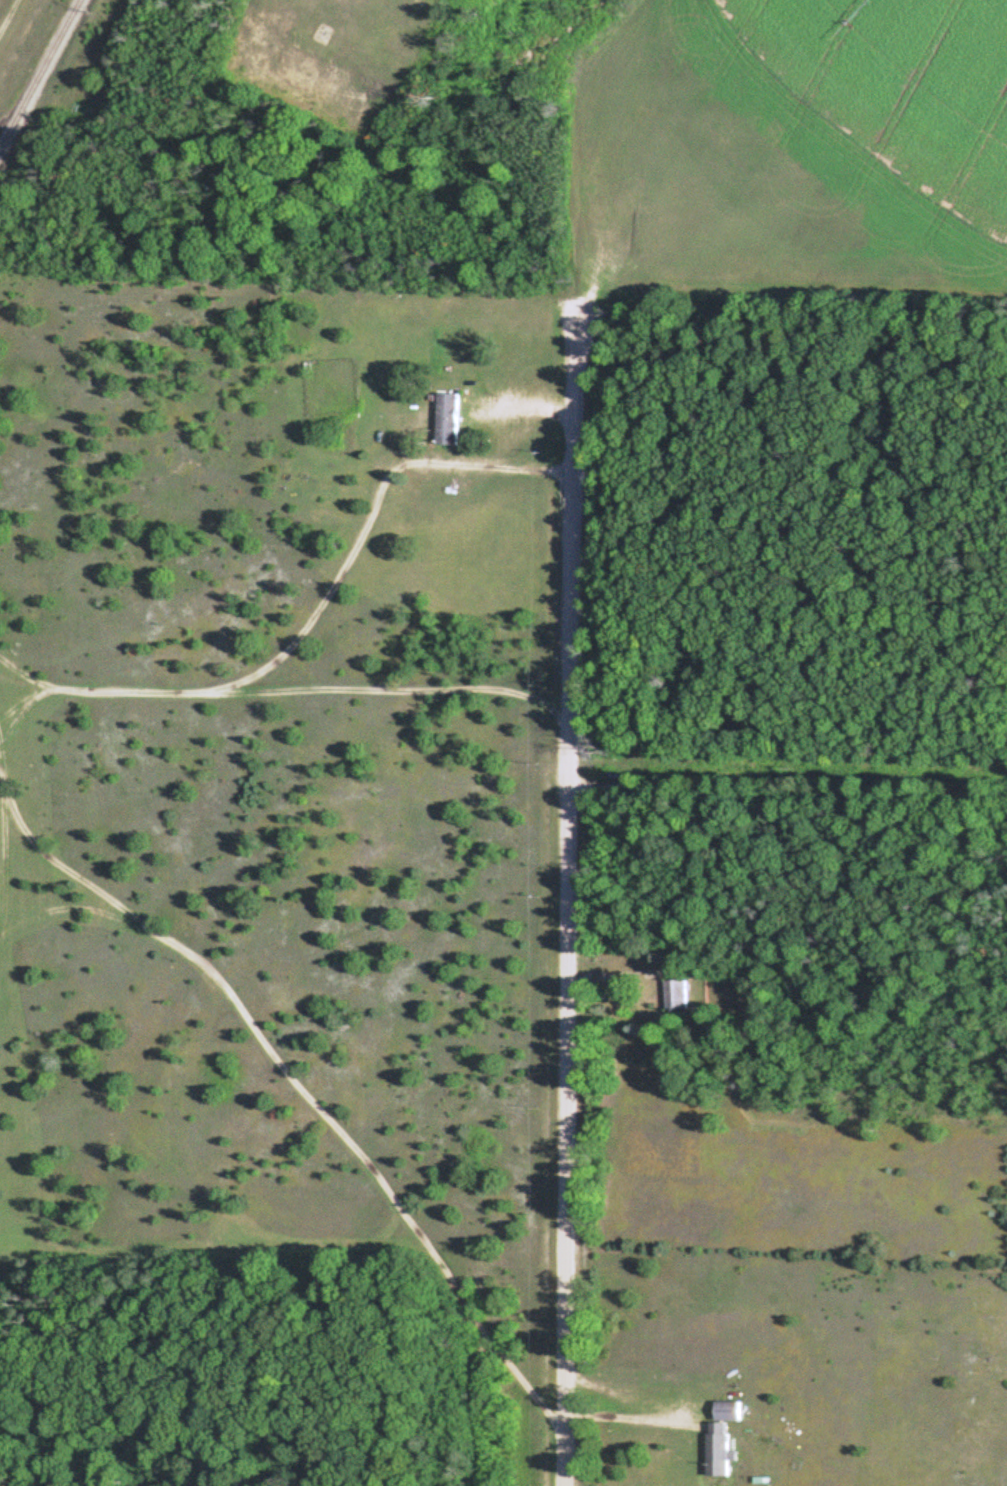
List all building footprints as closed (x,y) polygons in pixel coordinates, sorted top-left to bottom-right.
[(434,445),(456,445),(457,394),(434,394),(434,445)] [(661,980),(685,980),(686,1006),(662,1007),(661,980)] [(704,1476),(725,1476),(725,1421),(739,1421),(739,1402),(712,1402),(712,1423),(704,1423),(704,1476)]
